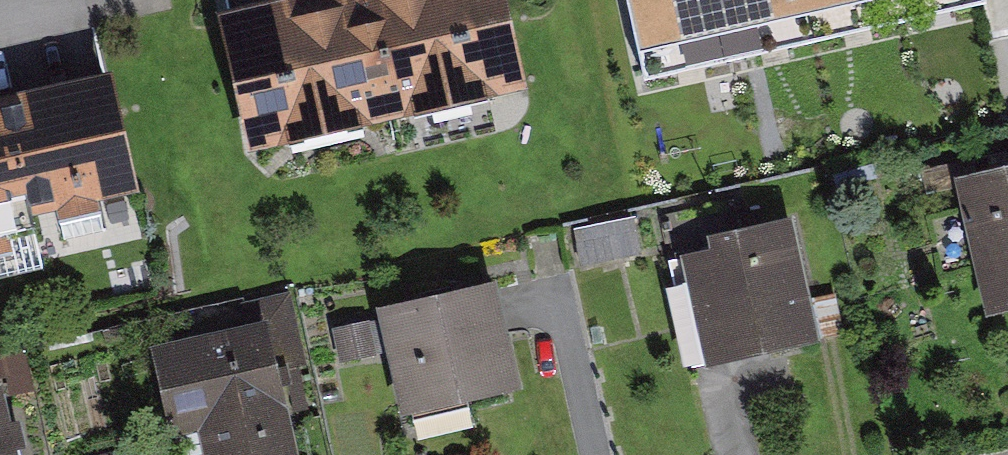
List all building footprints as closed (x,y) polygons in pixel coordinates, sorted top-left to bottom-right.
[(507,0),(241,0),(231,2),(259,131),(523,73),(507,0)] [(646,66),(938,0),(631,0),(646,66)] [(110,67),(0,94),(0,211),(137,177),(110,67)] [(976,168),(1003,289),(1007,288),(1007,162),(976,168)] [(823,325),(797,214),(700,236),(725,348),(823,325)] [(525,379),(500,277),(395,303),(421,405),(525,379)] [(219,414),(229,454),(271,454),(311,446),(281,313),(201,332),(202,338),(175,344),(192,420),(219,414)] [(0,367),(0,454),(27,454),(0,367)]
